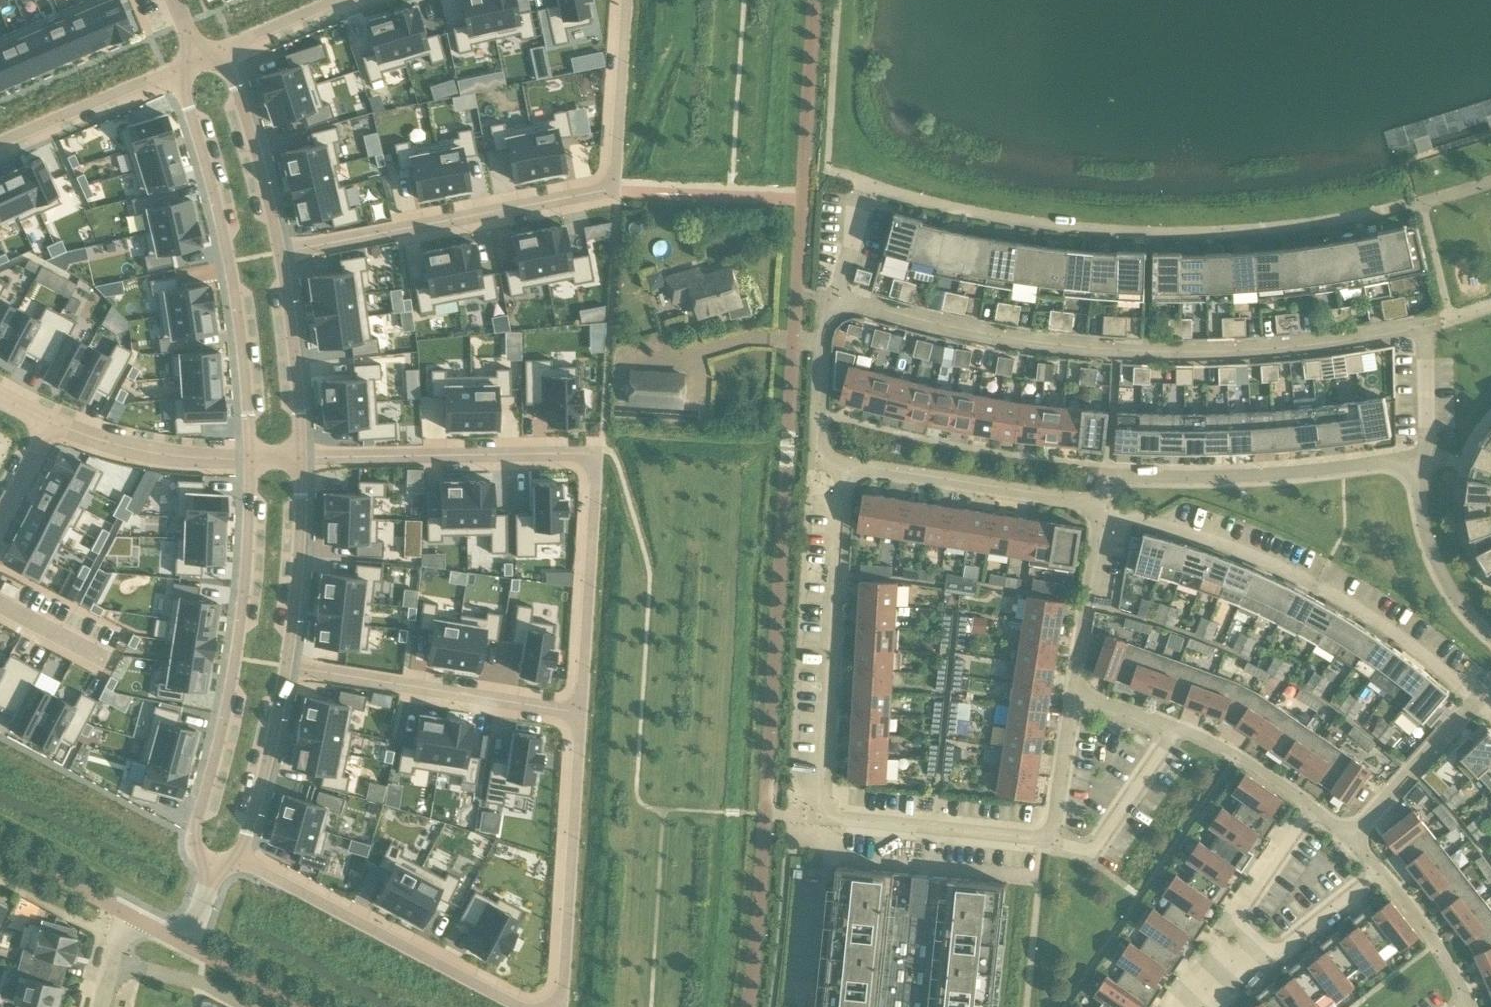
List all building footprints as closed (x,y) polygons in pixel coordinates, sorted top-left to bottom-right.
[(75,4),(93,45),(109,39),(110,41),(111,41),(94,0),(84,0),(75,4)] [(111,41),(130,32),(130,31),(131,31),(118,0),(94,0),(111,41)] [(452,27),(458,53),(473,50),(471,43),(485,40),(495,38),(487,0),(460,0),(465,24),(452,27)] [(495,38),(519,33),(521,40),(536,36),(530,10),(517,13),(514,0),(487,0),(495,38)] [(546,7),(554,45),(569,42),(566,28),(591,22),(586,0),(558,0),(559,4),(546,7)] [(75,4),(59,11),(77,52),(93,45),(75,4)] [(412,6),(390,13),(406,64),(407,64),(405,59),(410,58),(428,52),(431,63),(445,59),(438,33),(425,37),(415,6),(413,7),(412,6)] [(43,17),(42,18),(60,59),(77,52),(59,11),(58,11),(60,15),(45,22),(43,17)] [(375,52),(362,56),(370,82),(384,78),(382,71),(406,64),(390,13),(389,13),(389,14),(365,22),(375,52)] [(42,18),(26,25),(44,66),(60,59),(42,18)] [(26,25),(9,32),(27,74),(44,66),(26,25)] [(0,36),(0,56),(10,81),(27,74),(9,32),(0,36)] [(289,67),(258,77),(265,100),(316,84),(309,62),(327,57),(322,43),(285,54),(289,67)] [(545,47),(531,50),(537,81),(551,79),(545,47)] [(601,53),(590,55),(594,70),(604,68),(601,53)] [(10,81),(0,56),(0,85),(10,81)] [(470,78),(458,81),(461,95),(473,92),(470,78)] [(453,80),(430,88),(434,101),(457,94),(453,80)] [(316,84),(265,100),(265,101),(266,101),(273,123),(303,113),(307,126),(334,117),(329,102),(322,104),(316,84)] [(535,123),(530,124),(540,175),(543,175),(544,175),(562,172),(562,171),(565,171),(559,139),(572,136),(567,110),(553,113),(554,119),(535,123)] [(166,114),(123,127),(130,149),(131,149),(171,136),(172,136),(166,114)] [(504,122),(489,125),(494,151),(508,149),(514,180),(517,180),(535,177),(535,176),(540,175),(530,124),(505,128),(504,122)] [(314,145),(282,153),(287,175),(287,176),(339,164),(334,143),(334,142),(340,140),(337,126),(310,132),(314,145)] [(458,137),(434,142),(444,194),(448,193),(466,190),(466,189),(470,189),(464,157),(477,155),(472,128),(457,131),(458,137)] [(377,133),(364,136),(369,155),(381,152),(377,133)] [(171,136),(131,149),(137,169),(177,157),(171,136)] [(409,140),(394,143),(399,170),(412,167),(418,198),(422,198),(440,195),(440,194),(444,194),(434,142),(415,146),(410,147),(409,140)] [(382,153),(374,155),(377,167),(385,165),(382,153)] [(177,157),(137,169),(144,191),(184,179),(177,157)] [(30,162),(20,167),(20,168),(36,202),(36,203),(56,194),(57,194),(51,181),(40,158),(30,162)] [(78,162),(71,166),(76,177),(83,173),(78,162)] [(339,164),(287,176),(292,198),(344,186),(344,185),(339,186),(335,169),(334,165),(339,164)] [(20,168),(0,177),(16,211),(36,202),(20,168)] [(0,177),(0,218),(16,211),(0,177)] [(81,184),(74,187),(79,198),(86,195),(81,184)] [(344,186),(292,198),(292,199),(293,199),(299,221),(330,214),(333,227),(359,220),(356,206),(349,207),(344,186)] [(155,193),(129,199),(132,213),(141,211),(146,232),(194,221),(194,217),(198,216),(194,202),(190,203),(189,198),(158,205),(155,193)] [(86,195),(79,198),(84,209),(91,206),(86,195)] [(921,222),(923,223),(923,220),(896,213),(882,261),(909,268),(921,222)] [(146,232),(143,233),(148,254),(144,255),(147,269),(171,264),(169,252),(201,244),(200,239),(202,238),(199,224),(196,224),(196,221),(194,221),(146,232)] [(921,222),(909,268),(935,274),(945,228),(923,223),(921,222)] [(561,225),(538,229),(548,282),(572,278),(573,284),(594,280),(589,253),(570,257),(564,225),(561,226),(561,225)] [(1380,234),(1390,281),(1428,271),(1417,226),(1407,228),(1406,226),(1378,232),(1379,234),(1380,234)] [(945,228),(935,274),(961,280),(970,234),(945,228)] [(518,267),(505,269),(510,296),(524,293),(523,287),(545,283),(548,282),(538,229),(537,230),(537,231),(534,231),(516,234),(516,235),(512,235),(518,267)] [(995,238),(970,234),(961,280),(986,285),(995,238)] [(1380,234),(1379,234),(1356,238),(1364,285),(1390,281),(1380,234)] [(1019,242),(995,238),(986,285),(1012,289),(1019,242)] [(1364,285),(1356,238),(1331,243),(1338,289),(1364,285)] [(61,239),(54,243),(59,254),(66,250),(61,239)] [(471,242),(448,247),(458,299),(482,295),(483,301),(497,299),(492,272),(480,274),(474,243),(471,243),(471,242)] [(1019,242),(1012,289),(1038,293),(1044,246),(1019,242)] [(54,243),(47,246),(51,257),(59,254),(54,243)] [(1331,243),(1306,246),(1312,293),(1338,289),(1331,243)] [(1069,249),(1044,246),(1038,293),(1065,296),(1069,249)] [(1306,246),(1281,249),(1286,296),(1312,293),(1306,246)] [(428,284),(415,287),(420,313),(434,310),(433,304),(439,303),(458,299),(448,247),(447,247),(447,248),(444,248),(425,251),(426,252),(422,252),(428,284)] [(1095,251),(1069,249),(1065,296),(1091,298),(1095,251)] [(1281,249),(1256,251),(1260,298),(1286,296),(1281,249)] [(51,257),(44,260),(65,271),(69,263),(73,262),(71,250),(66,250),(59,254),(51,257)] [(1120,253),(1117,300),(1145,301),(1146,255),(1146,252),(1118,250),(1118,253),(1120,253)] [(1118,253),(1095,251),(1091,298),(1117,300),(1120,253),(1118,253)] [(1256,251),(1231,253),(1233,300),(1260,298),(1256,251)] [(1181,254),(1182,254),(1182,252),(1154,252),(1154,255),(1153,301),(1181,302),(1181,254)] [(0,255),(0,264),(8,260),(5,253),(0,255)] [(1233,300),(1231,253),(1206,254),(1207,301),(1233,300)] [(1206,254),(1182,254),(1181,254),(1181,302),(1207,301),(1206,254)] [(341,273),(309,277),(312,300),(311,300),(312,301),(365,293),(362,271),(368,270),(366,256),(339,259),(341,273)] [(29,258),(25,266),(37,272),(41,264),(29,258)] [(42,265),(34,279),(69,297),(77,283),(42,265)] [(870,284),(873,272),(858,267),(855,280),(870,284)] [(748,295),(741,297),(732,269),(698,279),(695,270),(672,277),(677,296),(692,291),(699,315),(728,307),(732,318),(752,312),(748,295)] [(174,276),(147,280),(149,295),(161,293),(164,315),(211,307),(212,307),(209,284),(176,289),(174,276)] [(901,299),(906,281),(895,278),(890,296),(901,299)] [(906,281),(901,299),(912,302),(917,284),(906,281)] [(954,311),(958,293),(946,291),(942,309),(954,311)] [(365,293),(312,301),(315,323),(368,316),(365,293)] [(958,293),(954,311),(965,314),(969,296),(958,293)] [(71,296),(64,308),(72,312),(79,300),(71,296)] [(1405,296),(1393,298),(1397,316),(1408,314),(1405,296)] [(410,298),(402,299),(404,311),(412,310),(410,298)] [(1397,316),(1393,298),(1382,300),(1385,318),(1397,316)] [(18,309),(7,304),(0,300),(0,343),(18,309)] [(1007,322),(1010,303),(999,301),(996,320),(1007,322)] [(1010,303),(1007,322),(1019,324),(1022,305),(1010,303)] [(1352,305),(1341,307),(1343,325),(1355,324),(1352,305)] [(0,343),(0,354),(6,357),(17,363),(24,351),(38,358),(61,314),(45,306),(38,320),(29,315),(18,309),(0,343)] [(167,337),(156,338),(158,352),(185,348),(183,336),(215,331),(211,307),(164,315),(167,337)] [(1343,325),(1341,307),(1329,309),(1332,327),(1343,325)] [(412,310),(404,311),(406,323),(414,322),(412,310)] [(1061,329),(1063,311),(1051,310),(1049,328),(1061,329)] [(1074,312),(1063,311),(1061,329),(1072,331),(1074,312)] [(1288,313),(1289,332),(1301,331),(1299,312),(1288,313)] [(1289,332),(1288,313),(1276,314),(1278,333),(1289,332)] [(61,314),(38,358),(52,365),(45,378),(66,389),(89,346),(78,341),(69,336),(76,322),(61,314)] [(1115,334),(1116,316),(1105,315),(1103,333),(1115,334)] [(368,316),(315,323),(315,324),(316,324),(319,347),(351,342),(353,356),(379,352),(377,337),(371,338),(370,332),(368,316)] [(1128,316),(1116,316),(1115,334),(1126,335),(1128,316)] [(1246,316),(1234,317),(1235,336),(1247,335),(1246,316)] [(1235,336),(1234,317),(1223,317),(1224,336),(1235,336)] [(1181,337),(1181,318),(1169,318),(1169,337),(1181,337)] [(1181,318),(1181,337),(1193,337),(1193,318),(1181,318)] [(861,336),(863,327),(850,323),(847,333),(861,336)] [(880,347),(884,330),(876,328),(872,345),(880,347)] [(892,332),(884,330),(880,347),(887,349),(892,332)] [(921,358),(926,341),(918,339),(914,356),(921,358)] [(933,343),(926,341),(921,358),(929,359),(933,343)] [(89,346),(66,389),(77,395),(88,400),(94,388),(109,396),(132,351),(116,343),(109,357),(99,352),(89,346)] [(962,366),(965,349),(957,348),(954,365),(962,366)] [(864,407),(873,371),(853,366),(856,354),(837,349),(835,387),(845,389),(842,400),(841,400),(841,401),(864,407)] [(973,351),(965,349),(962,366),(970,368),(973,351)] [(218,352),(172,356),(173,378),(178,378),(220,375),(218,352)] [(1362,354),(1354,355),(1357,372),(1365,370),(1362,354)] [(1357,372),(1354,355),(1346,356),(1348,373),(1357,372)] [(1004,374),(1007,357),(999,356),(996,373),(1004,374)] [(1015,359),(1007,357),(1004,374),(1012,375),(1015,359)] [(551,359),(524,359),(525,403),(539,403),(539,406),(550,406),(550,424),(554,424),(554,426),(573,426),(573,423),(577,423),(577,411),(581,411),(580,388),(576,388),(576,378),(576,366),(552,366),(551,359)] [(1314,377),(1312,360),(1304,361),(1306,378),(1314,377)] [(1312,360),(1314,377),(1322,376),(1320,360),(1312,360)] [(1045,380),(1047,363),(1039,362),(1037,379),(1045,380)] [(322,383),(321,383),(322,397),(322,400),(323,400),(323,403),(322,403),(322,404),(376,401),(374,378),(381,378),(380,363),(353,365),(354,378),(322,380),(322,383)] [(1047,363),(1045,380),(1053,381),(1055,364),(1047,363)] [(1249,364),(1236,364),(1236,366),(1237,383),(1249,383),(1249,364)] [(1271,381),(1270,364),(1262,365),(1263,382),(1271,381)] [(1278,364),(1270,364),(1271,381),(1279,381),(1278,364)] [(1142,384),(1143,367),(1135,366),(1134,383),(1142,384)] [(1236,366),(1228,367),(1228,384),(1237,383),(1236,366)] [(132,367),(126,377),(133,381),(139,370),(132,367)] [(1088,384),(1090,367),(1082,367),(1080,384),(1088,384)] [(1098,368),(1090,367),(1088,384),(1096,385),(1098,368)] [(1151,367),(1143,367),(1142,384),(1151,384),(1151,367)] [(1185,384),(1185,367),(1177,367),(1177,384),(1185,384)] [(1194,367),(1185,367),(1185,384),(1194,384),(1194,367)] [(1228,384),(1228,367),(1219,367),(1220,384),(1228,384)] [(495,375),(471,375),(472,428),(476,428),(494,428),(498,428),(497,395),(510,395),(510,368),(495,368),(495,375)] [(446,369),(431,369),(431,396),(445,396),(445,428),(449,428),(449,429),(467,428),(472,428),(471,375),(466,375),(446,376),(446,369)] [(873,371),(864,407),(885,412),(894,376),(873,371)] [(632,372),(631,402),(684,405),(686,375),(632,372)] [(220,375),(178,378),(180,399),(221,396),(220,375)] [(894,376),(885,412),(906,418),(915,382),(894,376)] [(915,382),(906,418),(928,423),(936,387),(915,382)] [(936,387),(928,423),(951,427),(957,391),(936,387)] [(979,395),(957,391),(951,427),(972,431),(979,395)] [(1000,398),(979,395),(972,431),(993,435),(1000,398)] [(180,399),(174,400),(176,435),(203,433),(202,420),(224,419),(223,396),(221,396),(180,399)] [(1384,397),(1361,401),(1366,438),(1391,434),(1390,431),(1384,397)] [(1000,398),(993,435),(1016,439),(1021,402),(1000,398)] [(114,400),(109,410),(116,414),(121,403),(114,400)] [(376,401),(322,404),(324,428),(357,426),(357,439),(396,437),(395,421),(377,422),(376,401)] [(1361,401),(1339,404),(1344,441),(1366,438),(1361,401)] [(1042,405),(1021,402),(1016,439),(1039,441),(1042,405)] [(1339,404),(1317,406),(1321,444),(1344,441),(1339,404)] [(1042,405),(1039,441),(1060,444),(1064,407),(1042,405)] [(1317,406),(1295,409),(1299,446),(1321,444),(1317,406)] [(1064,407),(1060,444),(1082,446),(1085,409),(1064,407)] [(1110,412),(1085,409),(1082,446),(1106,448),(1106,447),(1105,447),(1108,413),(1109,413),(1110,412)] [(1295,409),(1273,410),(1276,448),(1299,446),(1295,409)] [(1273,410),(1251,412),(1253,450),(1276,448),(1273,410)] [(1140,451),(1141,413),(1118,412),(1116,446),(1115,446),(1115,449),(1140,451)] [(1251,412),(1229,413),(1231,451),(1253,450),(1251,412)] [(1141,413),(1140,451),(1162,451),(1163,413),(1141,413)] [(1163,413),(1162,451),(1185,452),(1185,414),(1163,413)] [(1185,414),(1185,452),(1208,451),(1207,413),(1185,414)] [(1231,451),(1229,413),(1207,413),(1208,451),(1231,451)] [(1473,462),(1490,470),(1490,431),(1482,444),(1474,461),(1473,462)] [(51,465),(50,468),(88,488),(100,467),(94,464),(66,450),(67,449),(61,446),(58,452),(59,452),(52,466),(51,465)] [(1469,478),(1468,479),(1466,498),(1466,500),(1490,502),(1490,470),(1473,462),(1469,478)] [(50,468),(40,486),(79,506),(88,488),(50,468)] [(407,468),(407,481),(423,482),(424,469),(407,468)] [(125,508),(133,512),(159,472),(146,470),(131,497),(125,508)] [(177,479),(176,516),(186,517),(186,516),(224,518),(226,495),(207,494),(208,480),(177,479)] [(324,493),(324,517),(377,518),(377,517),(373,517),(373,510),(373,496),(385,496),(385,481),(358,480),(358,494),(324,493)] [(489,480),(466,481),(467,534),(490,534),(491,552),(507,552),(506,513),(493,513),(492,481),(489,481),(489,480)] [(440,514),(427,514),(427,541),(442,541),(442,535),(467,534),(466,481),(465,481),(465,482),(462,482),(462,481),(446,481),(443,482),(440,482),(440,514)] [(534,513),(515,513),(516,556),(536,556),(536,543),(561,542),(561,513),(565,513),(565,498),(561,498),(560,483),(556,483),(556,482),(538,483),(533,483),(534,513)] [(40,486),(31,504),(69,524),(79,506),(40,486)] [(124,493),(118,504),(125,508),(131,497),(124,493)] [(1082,528),(1082,527),(864,493),(864,494),(865,494),(860,529),(858,528),(858,530),(1031,557),(1030,564),(1075,571),(1076,564),(1077,564),(1077,562),(1076,562),(1081,528),(1082,528)] [(1466,500),(1467,517),(1470,535),(1472,539),(1490,533),(1490,502),(1466,500)] [(31,504),(21,522),(60,542),(69,524),(31,504)] [(118,504),(113,515),(120,518),(125,508),(118,504)] [(125,508),(120,518),(127,522),(133,512),(125,508)] [(224,518),(186,516),(186,517),(186,538),(223,539),(224,518)] [(324,521),(324,537),(324,540),(356,541),(356,555),(383,556),(383,541),(377,541),(377,518),(324,517),(324,518),(325,518),(324,521)] [(405,519),(403,555),(420,556),(422,520),(405,519)] [(21,522),(12,540),(50,560),(60,542),(21,522)] [(102,528),(96,539),(103,542),(109,532),(102,528)] [(1158,575),(1168,539),(1145,533),(1140,550),(1131,548),(1127,567),(1137,570),(1158,575)] [(1472,539),(1477,553),(1487,569),(1490,574),(1490,533),(1472,539)] [(115,535),(106,554),(117,555),(118,535),(115,535)] [(176,537),(175,574),(201,575),(202,561),(222,562),(223,539),(186,538),(176,537)] [(96,539),(91,549),(98,553),(103,542),(96,539)] [(1190,545),(1168,539),(1158,575),(1179,582),(1190,545)] [(4,554),(1,560),(7,563),(7,562),(35,577),(34,577),(40,580),(50,560),(12,540),(11,541),(12,542),(5,555),(4,554)] [(1190,545),(1179,582),(1199,588),(1212,553),(1190,545)] [(1212,553),(1199,588),(1219,596),(1233,560),(1212,553)] [(1233,560),(1219,596),(1239,604),(1254,569),(1233,560)] [(319,596),(319,597),(372,602),(374,580),(381,581),(382,566),(356,563),(354,577),(322,573),(320,596),(319,596)] [(83,564),(77,575),(85,578),(90,568),(83,564)] [(877,574),(877,565),(862,564),(861,573),(877,574)] [(877,565),(877,574),(892,575),(893,566),(877,565)] [(919,578),(920,569),(905,567),(903,576),(919,578)] [(98,568),(79,604),(89,610),(93,603),(93,602),(97,604),(113,573),(105,572),(98,568)] [(920,569),(919,578),(934,581),(936,572),(920,569)] [(1275,578),(1254,569),(1239,604),(1259,613),(1275,578)] [(963,576),(948,573),(946,582),(962,584),(963,576)] [(1005,585),(1007,576),(991,574),(990,583),(1005,585)] [(77,575),(72,585),(79,589),(85,578),(77,575)] [(963,576),(962,584),(977,587),(979,578),(963,576)] [(1022,579),(1007,576),(1005,585),(1021,588),(1022,579)] [(511,578),(510,590),(518,591),(519,579),(511,578)] [(1296,588),(1275,578),(1259,613),(1279,622),(1296,588)] [(861,579),(860,602),(897,604),(898,582),(897,582),(897,583),(862,581),(862,580),(861,579)] [(1063,594),(1065,584),(1034,579),(1032,589),(1063,594)] [(962,584),(946,582),(945,591),(960,593),(962,584)] [(962,584),(960,593),(976,596),(977,587),(962,584)] [(1296,588),(1279,622),(1298,632),(1316,599),(1296,588)] [(1029,595),(1025,617),(1062,623),(1065,601),(1064,600),(1064,602),(1030,596),(1030,595),(1029,595)] [(180,597),(177,619),(214,625),(217,602),(199,600),(194,599),(181,597),(180,597)] [(319,597),(316,619),(369,625),(369,624),(360,623),(362,602),(372,603),(372,602),(319,597)] [(1147,616),(1151,600),(1143,598),(1138,614),(1147,616)] [(1337,610),(1316,599),(1298,632),(1317,643),(1337,610)] [(423,601),(418,627),(432,629),(431,633),(430,640),(430,641),(427,661),(430,662),(448,665),(449,665),(453,666),(461,614),(460,613),(459,618),(458,618),(436,614),(438,603),(423,601)] [(860,602),(859,624),(896,626),(897,604),(860,602)] [(93,603),(89,610),(100,615),(103,608),(93,603)] [(1166,622),(1171,606),(1163,603),(1158,620),(1166,622)] [(517,604),(511,642),(524,644),(523,651),(523,650),(522,652),(523,652),(523,653),(519,673),(524,674),(524,675),(542,677),(546,678),(549,663),(552,664),(555,648),(551,648),(555,624),(531,620),(533,606),(517,604)] [(408,606),(407,619),(415,619),(416,607),(408,606)] [(1179,608),(1171,606),(1166,622),(1174,625),(1179,608)] [(1337,610),(1317,643),(1336,654),(1356,622),(1337,610)] [(461,614),(453,666),(457,666),(456,669),(475,672),(475,669),(478,670),(481,656),(482,649),(482,648),(484,638),(497,640),(501,613),(486,611),(485,617),(461,614)] [(944,614),(943,630),(952,631),(953,615),(944,614)] [(959,615),(958,631),(967,631),(968,616),(959,615)] [(987,617),(973,615),(971,631),(984,633),(987,617)] [(1062,623),(1025,617),(1022,639),(1058,645),(1062,623)] [(1137,629),(1140,621),(1126,617),(1124,626),(1137,629)] [(1204,636),(1210,620),(1202,617),(1196,633),(1204,636)] [(177,619),(174,640),(212,646),(214,634),(213,634),(214,625),(177,619)] [(317,620),(314,643),(335,645),(335,646),(336,646),(336,645),(343,646),(367,649),(369,625),(316,619),(316,620),(317,620)] [(1218,623),(1210,620),(1204,636),(1212,639),(1218,623)] [(1153,625),(1140,621),(1137,629),(1151,633),(1153,625)] [(1375,634),(1356,622),(1336,654),(1354,666),(1375,634)] [(859,624),(857,646),(894,648),(896,626),(859,624)] [(399,628),(398,640),(406,641),(407,629),(399,628)] [(952,631),(943,630),(941,646),(950,647),(952,631)] [(967,631),(958,631),(956,646),(965,647),(967,631)] [(1170,632),(1166,646),(1179,651),(1184,637),(1170,632)] [(1241,651),(1249,636),(1241,632),(1234,648),(1241,651)] [(133,633),(127,644),(134,648),(140,637),(133,633)] [(1394,647),(1375,634),(1354,666),(1372,678),(1394,647)] [(1140,661),(1145,648),(1108,635),(1095,671),(1113,678),(1118,663),(1128,666),(1131,658),(1140,661)] [(1256,639),(1249,636),(1241,651),(1249,655),(1256,639)] [(1199,649),(1202,641),(1190,637),(1187,645),(1199,649)] [(1022,639),(1018,661),(1055,667),(1058,645),(1022,639)] [(174,640),(171,662),(207,667),(209,659),(210,659),(212,646),(174,640)] [(1214,646),(1202,641),(1199,649),(1211,654),(1214,646)] [(894,648),(857,646),(856,668),(893,670),(894,648)] [(1394,647),(1372,678),(1389,691),(1412,661),(1394,647)] [(1163,654),(1145,648),(1140,661),(1131,658),(1128,666),(1118,663),(1113,678),(1150,691),(1163,654)] [(2,707),(25,663),(10,654),(3,669),(0,667),(0,706),(2,707)] [(1181,661),(1163,654),(1150,691),(1186,704),(1191,689),(1182,686),(1186,677),(1176,674),(1181,661)] [(1275,675),(1283,660),(1276,656),(1268,671),(1271,673),(1275,675)] [(938,673),(947,674),(949,658),(940,657),(938,673)] [(953,674),(962,675),(964,659),(955,658),(953,674)] [(1283,660),(1275,675),(1283,679),(1291,664),(1283,660)] [(1055,667),(1018,661),(1015,683),(1052,688),(1055,667)] [(1217,674),(1181,661),(1176,674),(1186,677),(1182,686),(1191,689),(1186,704),(1204,711),(1217,674)] [(1256,674),(1260,667),(1248,661),(1244,669),(1256,674)] [(1412,661),(1389,691),(1406,704),(1430,675),(1412,661)] [(167,684),(180,686),(186,687),(204,690),(207,667),(171,662),(167,684)] [(25,663),(2,707),(16,714),(10,727),(31,738),(53,695),(33,685),(41,671),(25,663)] [(1271,673),(1260,667),(1256,674),(1267,680),(1271,673)] [(893,670),(856,668),(855,690),(892,692),(893,670)] [(1313,690),(1322,676),(1315,671),(1306,686),(1313,690)] [(947,674),(938,673),(937,689),(946,690),(947,674)] [(962,675),(953,674),(952,689),(961,690),(962,675)] [(1236,681),(1217,674),(1204,711),(1222,717),(1228,702),(1239,708),(1243,700),(1252,705),(1260,693),(1259,692),(1236,681)] [(1406,704),(1401,711),(1417,725),(1423,719),(1431,725),(1444,711),(1437,704),(1449,691),(1430,675),(1406,704)] [(110,676),(104,686),(111,690),(117,679),(110,676)] [(1330,680),(1322,676),(1313,690),(1321,695),(1330,680)] [(1015,683),(1012,704),(1048,710),(1052,688),(1015,683)] [(104,686),(99,697),(106,701),(111,690),(104,686)] [(1307,703),(1311,696),(1300,689),(1296,696),(1307,703)] [(300,719),(300,720),(352,731),(353,730),(348,729),(351,715),(352,708),(363,710),(367,696),(340,690),(337,703),(327,701),(328,701),(326,701),(306,697),(301,719),(300,719)] [(892,692),(855,690),(853,712),(891,714),(892,692)] [(53,695),(31,738),(52,749),(59,737),(74,745),(80,732),(86,722),(97,700),(81,692),(73,706),(53,695)] [(1276,704),(1260,693),(1252,705),(1243,700),(1239,708),(1228,702),(1222,717),(1223,717),(1237,724),(1254,736),(1276,704)] [(1347,713),(1357,699),(1350,694),(1340,708),(1347,713)] [(1322,703),(1311,696),(1307,703),(1318,710),(1322,703)] [(1357,699),(1347,713),(1354,718),(1364,704),(1357,699)] [(934,716),(943,717),(944,701),(935,700),(934,716)] [(950,701),(949,717),(958,718),(959,702),(950,701)] [(1012,704),(1008,726),(1045,732),(1048,710),(1012,704)] [(1276,704),(1254,736),(1270,747),(1279,734),(1287,740),(1292,732),(1300,738),(1308,726),(1276,704)] [(154,705),(145,740),(190,752),(196,730),(177,725),(180,712),(154,705)] [(891,714),(853,712),(852,734),(889,736),(891,714)] [(401,744),(397,771),(412,773),(413,767),(438,771),(446,718),(445,718),(445,719),(441,718),(442,718),(424,715),(420,715),(417,734),(416,735),(416,736),(415,743),(415,746),(401,744)] [(943,717),(934,716),(932,732),(941,733),(943,717)] [(958,718),(949,717),(947,732),(956,733),(958,718)] [(446,718),(438,771),(453,773),(462,775),(461,781),(476,784),(480,757),(466,755),(467,751),(468,745),(469,743),(468,743),(472,723),(469,722),(446,718)] [(1379,737),(1390,724),(1383,719),(1372,732),(1379,737)] [(300,720),(295,742),(348,753),(352,731),(300,720)] [(86,722),(80,732),(87,736),(93,725),(86,722)] [(1390,724),(1379,737),(1390,746),(1401,733),(1390,724)] [(1360,741),(1365,734),(1354,725),(1349,732),(1360,741)] [(1045,732),(1008,726),(1005,748),(1041,753),(1045,732)] [(1279,734),(1270,747),(1302,769),(1324,737),(1308,726),(1300,738),(1292,732),(1287,740),(1279,734)] [(1490,761),(1490,731),(1489,729),(1476,742),(1470,735),(1456,749),(1463,757),(1478,773),(1490,761)] [(491,759),(484,801),(503,804),(505,791),(531,795),(535,766),(539,767),(540,759),(542,752),(538,751),(540,737),(535,736),(535,735),(518,733),(513,732),(510,754),(509,754),(509,755),(510,755),(509,761),(491,759)] [(852,734),(851,756),(888,758),(889,736),(852,734)] [(1376,743),(1365,734),(1360,741),(1371,749),(1376,743)] [(1324,737),(1302,769),(1333,791),(1342,778),(1334,772),(1340,765),(1332,759),(1340,748),(1324,737)] [(145,740),(139,761),(147,763),(185,773),(190,752),(145,740)] [(296,743),(291,766),(311,770),(312,770),(313,771),(313,770),(319,771),(323,772),(320,785),(346,791),(350,776),(343,775),(348,753),(295,742),(295,743),(296,743)] [(929,759),(938,760),(940,744),(931,744),(929,759)] [(946,744),(944,760),(953,761),(955,745),(946,744)] [(1041,753),(1005,748),(1001,769),(1038,775),(1041,753)] [(1371,769),(1340,748),(1332,759),(1340,765),(1334,772),(1342,778),(1333,791),(1349,802),(1371,769)] [(386,749),(384,761),(391,762),(394,750),(386,749)] [(888,758),(851,756),(850,779),(851,779),(851,777),(885,780),(885,781),(887,781),(888,758)] [(938,760),(929,759),(928,775),(937,776),(938,760)] [(953,761),(944,760),(943,775),(952,776),(953,761)] [(1478,773),(1490,787),(1490,761),(1478,773)] [(134,781),(130,795),(156,802),(160,789),(180,795),(186,773),(185,773),(147,763),(142,783),(134,781)] [(1038,775),(1001,769),(998,792),(1033,796),(1033,797),(1035,798),(1038,775)] [(1243,798),(1233,813),(1232,814),(1259,833),(1265,838),(1278,819),(1271,815),(1283,798),(1246,773),(1233,792),(1243,798)] [(370,782),(366,798),(383,802),(386,786),(370,782)] [(1446,801),(1459,790),(1453,783),(1441,795),(1446,801)] [(1416,786),(1408,795),(1416,802),(1424,793),(1416,786)] [(277,816),(276,817),(328,832),(328,831),(323,830),(329,809),(340,812),(344,798),(318,790),(315,803),(311,802),(305,801),(305,800),(304,800),(284,794),(277,816)] [(1459,790),(1446,801),(1452,807),(1465,796),(1459,790)] [(1443,819),(1449,814),(1440,803),(1434,809),(1443,819)] [(1220,832),(1209,847),(1209,848),(1236,866),(1236,867),(1242,872),(1255,853),(1248,848),(1259,833),(1232,814),(1233,813),(1223,807),(1210,825),(1220,832)] [(1427,849),(1438,840),(1414,809),(1384,833),(1395,849),(1408,839),(1414,846),(1421,841),(1427,849)] [(483,812),(480,832),(499,835),(502,815),(483,812)] [(1458,824),(1449,814),(1443,819),(1452,830),(1458,824)] [(1473,832),(1486,821),(1481,815),(1467,826),(1473,832)] [(276,817),(270,840),(291,846),(290,846),(292,847),(292,846),(298,848),(301,849),(298,862),(323,870),(328,855),(321,853),(328,832),(276,817)] [(1473,832),(1478,839),(1490,828),(1486,821),(1473,832)] [(1408,839),(1395,849),(1419,879),(1450,855),(1438,840),(1427,849),(1421,841),(1414,846),(1408,839)] [(1197,866),(1186,881),(1213,900),(1212,900),(1219,905),(1232,887),(1225,882),(1236,867),(1236,866),(1209,848),(1209,847),(1200,840),(1187,859),(1197,866)] [(356,841),(350,860),(365,864),(370,845),(356,841)] [(384,882),(374,900),(378,902),(377,902),(394,911),(394,910),(398,912),(422,866),(400,854),(403,849),(390,842),(377,865),(389,872),(388,875),(385,881),(384,880),(384,882)] [(1462,870),(1450,855),(1419,879),(1443,910),(1456,900),(1450,892),(1457,886),(1451,879),(1462,870)] [(1483,870),(1490,865),(1483,855),(1476,860),(1483,870)] [(805,864),(796,863),(795,872),(804,873),(805,864)] [(422,866),(398,912),(401,914),(401,915),(417,923),(418,923),(421,925),(431,906),(432,905),(431,905),(434,899),(436,896),(448,902),(460,878),(447,871),(444,877),(428,869),(422,866)] [(1006,884),(949,878),(894,873),(894,872),(837,867),(823,1006),(993,1006),(1006,884)] [(1486,901),(1462,870),(1451,879),(1457,886),(1450,892),(1456,900),(1443,910),(1455,925),(1486,901)] [(1174,899),(1163,914),(1163,915),(1190,933),(1189,934),(1196,939),(1209,920),(1202,916),(1212,900),(1213,900),(1186,881),(1177,874),(1164,893),(1174,899)] [(474,890),(460,918),(472,924),(471,927),(480,931),(471,948),(475,950),(474,952),(490,961),(491,959),(495,961),(501,949),(505,951),(515,931),(512,929),(522,909),(498,897),(496,901),(474,890)] [(1379,951),(1394,940),(1401,949),(1418,935),(1391,900),(1375,912),(1370,906),(1353,920),(1358,926),(1379,951)] [(1486,901),(1455,925),(1467,940),(1480,930),(1486,941),(1490,937),(1490,907),(1486,901)] [(1151,933),(1140,948),(1140,949),(1167,967),(1166,968),(1173,972),(1186,954),(1179,949),(1189,934),(1190,933),(1163,915),(1163,914),(1154,908),(1141,926),(1151,933)] [(1358,926),(1343,937),(1338,931),(1320,945),(1326,951),(1347,977),(1347,976),(1362,965),(1369,974),(1386,960),(1379,951),(1358,926)] [(24,949),(20,962),(63,974),(66,961),(70,962),(73,952),(75,951),(77,944),(75,942),(77,938),(73,937),(71,934),(65,933),(62,934),(39,928),(33,951),(24,949)] [(1467,940),(1476,954),(1484,973),(1490,970),(1490,937),(1486,941),(1480,930),(1467,940)] [(1127,966),(1117,981),(1117,982),(1144,1001),(1143,1001),(1150,1006),(1163,988),(1156,983),(1166,968),(1167,967),(1140,949),(1140,948),(1131,941),(1118,960),(1127,966)] [(1326,951),(1311,963),(1306,956),(1288,970),(1294,977),(1294,976),(1315,1002),(1315,1001),(1330,990),(1337,999),(1354,985),(1347,976),(1347,977),(1326,951)] [(17,974),(10,972),(3,999),(15,1002),(15,1001),(38,1006),(54,1006),(56,1006),(58,999),(57,997),(63,974),(20,962),(17,974)] [(1100,1006),(1139,1006),(1143,1001),(1144,1001),(1117,982),(1117,981),(1108,975),(1095,993),(1104,1000),(1100,1006)] [(1294,976),(1294,977),(1279,988),(1274,981),(1256,995),(1262,1002),(1262,1001),(1267,1006),(1320,1006),(1315,1001),(1315,1002),(1294,976)]
